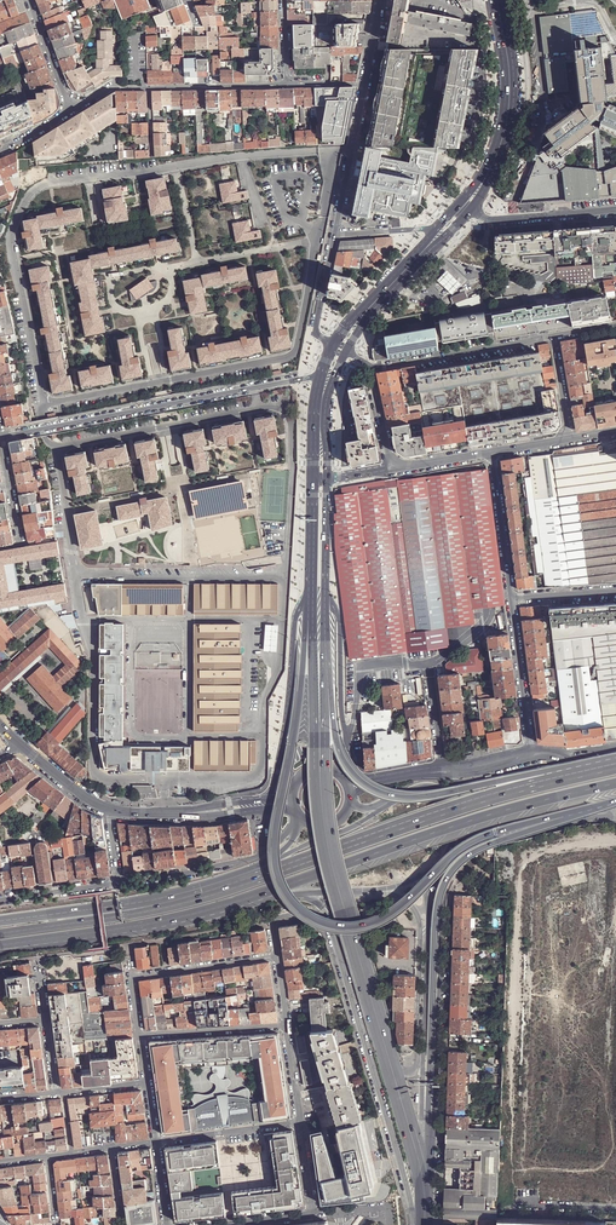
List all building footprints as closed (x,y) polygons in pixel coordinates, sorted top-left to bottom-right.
[(25,12),(20,0),(0,0),(0,22),(25,12)] [(39,5),(42,14),(51,11),(51,8),(53,7),(50,0),(37,0),(39,5)] [(99,0),(83,0),(85,5),(87,9),(100,3),(99,0)] [(115,0),(107,0),(102,2),(105,8),(119,8),(115,0)] [(119,8),(120,11),(120,12),(123,19),(151,8),(147,0),(115,0),(119,8)] [(151,8),(154,16),(154,17),(165,12),(171,10),(184,5),(182,0),(147,0),(151,8)] [(278,0),(275,0),(261,1),(261,12),(278,11),(278,0)] [(395,2),(387,42),(389,43),(400,45),(402,33),(404,22),(406,13),(408,0),(395,0),(395,2)] [(304,10),(303,1),(298,1),(287,1),(287,9),(295,10),(296,11),(296,12),(296,15),(304,15),(304,10)] [(328,14),(328,1),(321,1),(313,1),(312,5),(312,15),(314,15),(327,14),(328,14)] [(369,14),(372,1),(351,1),(348,1),(344,1),(328,1),(328,14),(365,14),(369,14)] [(251,13),(250,2),(248,3),(244,3),(241,3),(242,9),(242,13),(247,13),(251,13)] [(184,5),(171,10),(176,22),(178,21),(179,24),(184,23),(190,20),(184,5)] [(216,15),(215,5),(214,5),(206,6),(197,6),(196,6),(200,17),(216,15)] [(62,14),(59,8),(54,10),(51,11),(42,14),(44,18),(45,21),(62,14)] [(126,27),(154,16),(151,8),(123,19),(126,27)] [(171,10),(165,12),(171,26),(182,26),(193,26),(190,20),(184,23),(179,24),(178,21),(176,22),(171,10)] [(596,34),(605,33),(597,17),(597,12),(595,10),(570,13),(573,37),(586,35),(588,48),(598,47),(596,34)] [(278,11),(261,12),(261,26),(278,26),(278,11)] [(304,20),(304,15),(296,15),(295,15),(295,12),(294,11),(288,11),(288,20),(304,20)] [(25,12),(0,22),(0,35),(29,23),(27,17),(25,12)] [(171,26),(165,12),(154,17),(158,26),(170,26),(171,26)] [(261,12),(252,13),(252,16),(252,18),(258,17),(258,26),(261,26),(261,12)] [(470,36),(472,24),(443,18),(417,13),(409,12),(407,24),(447,32),(470,36)] [(68,23),(65,13),(62,14),(45,21),(47,26),(49,31),(68,23)] [(573,37),(570,13),(542,16),(551,90),(568,88),(565,62),(576,61),(574,50),(574,45),(573,37)] [(314,25),(327,25),(327,14),(314,15),(314,22),(314,25)] [(92,22),(89,15),(83,18),(80,19),(84,28),(93,25),(92,22)] [(216,21),(216,15),(200,17),(204,26),(205,26),(207,27),(211,26),(217,26),(216,21)] [(154,17),(154,16),(126,27),(127,28),(129,30),(132,31),(146,31),(146,26),(157,26),(158,26),(154,17)] [(29,23),(0,35),(0,48),(16,41),(33,34),(31,28),(29,23)] [(72,33),(68,23),(49,31),(50,34),(52,41),(72,33)] [(357,33),(357,24),(349,24),(327,25),(314,25),(313,25),(313,36),(331,36),(357,36),(357,33)] [(84,28),(83,29),(86,35),(90,34),(93,25),(84,28)] [(294,25),(294,37),(313,36),(313,25),(312,25),(307,25),(294,25)] [(113,26),(102,26),(102,31),(101,31),(102,40),(98,40),(98,59),(97,59),(97,68),(96,68),(94,70),(92,66),(86,70),(84,66),(65,73),(69,84),(71,87),(73,89),(76,91),(78,92),(81,92),(85,92),(88,91),(111,77),(123,77),(123,65),(114,65),(113,26)] [(158,26),(157,26),(157,33),(161,33),(161,34),(171,34),(170,26),(158,26)] [(171,26),(170,26),(171,34),(171,38),(173,37),(181,38),(183,38),(182,26),(171,26)] [(221,38),(221,31),(221,26),(217,26),(211,26),(212,32),(208,32),(208,36),(208,49),(208,50),(221,48),(221,38)] [(279,37),(278,26),(261,26),(262,37),(279,37)] [(75,39),(72,33),(52,41),(55,46),(56,50),(73,44),(76,43),(75,39)] [(36,41),(33,34),(16,41),(20,51),(37,44),(36,41)] [(86,35),(75,39),(76,43),(78,42),(88,38),(90,34),(86,35)] [(611,43),(609,44),(608,41),(609,40),(607,35),(602,36),(601,36),(603,58),(611,57),(615,56),(615,54),(611,43)] [(148,36),(146,36),(147,47),(158,46),(158,36),(148,36)] [(208,36),(196,37),(196,49),(208,49),(208,36)] [(294,37),(295,48),(314,48),(313,36),(294,37)] [(313,36),(314,48),(331,47),(331,36),(313,36)] [(357,36),(331,36),(331,47),(344,47),(355,47),(355,40),(356,40),(356,36),(357,36)] [(196,37),(183,38),(183,41),(183,47),(184,50),(196,49),(196,37)] [(233,44),(233,38),(228,37),(221,38),(221,48),(221,49),(227,49),(227,44),(233,44)] [(262,37),(261,37),(261,48),(274,48),(279,48),(279,37),(262,37)] [(586,48),(585,39),(575,40),(576,45),(574,45),(574,50),(586,48)] [(16,41),(0,48),(0,51),(2,58),(20,51),(16,41)] [(76,43),(73,44),(77,54),(82,52),(78,42),(76,43)] [(388,50),(389,43),(387,42),(380,42),(378,50),(386,50),(388,50)] [(39,50),(37,44),(20,51),(24,62),(41,55),(39,50)] [(77,54),(73,44),(56,50),(59,57),(60,60),(73,55),(77,54)] [(295,48),(296,68),(326,68),(326,64),(331,64),(331,56),(331,47),(314,48),(295,48)] [(344,54),(344,47),(331,47),(331,56),(342,56),(344,56),(344,54)] [(602,58),(600,47),(598,47),(588,48),(586,48),(574,50),(576,61),(581,106),(544,134),(550,142),(555,149),(558,153),(560,154),(593,130),(597,127),(600,128),(615,135),(615,107),(607,103),(607,96),(605,84),(602,58)] [(274,69),(274,48),(261,48),(260,48),(261,54),(262,54),(263,63),(245,64),(246,68),(246,72),(246,74),(267,74),(267,72),(268,72),(269,72),(271,72),(272,71),(274,69)] [(184,50),(175,50),(173,50),(171,50),(172,58),(172,62),(172,63),(179,63),(184,63),(184,61),(184,50)] [(367,147),(382,150),(387,151),(387,150),(387,149),(388,148),(389,148),(389,147),(388,147),(407,50),(388,50),(386,50),(367,147)] [(451,50),(432,148),(438,148),(457,148),(458,143),(459,143),(469,88),(471,89),(471,87),(472,79),(471,78),(475,61),(474,61),(476,50),(451,50)] [(2,58),(7,69),(11,67),(17,65),(24,62),(20,51),(2,58)] [(162,63),(161,52),(150,53),(150,71),(162,71),(162,63)] [(43,60),(41,55),(24,62),(28,72),(45,66),(43,60)] [(76,65),(73,55),(60,60),(62,67),(65,73),(76,68),(77,65),(76,65)] [(611,57),(614,82),(605,84),(607,96),(615,95),(615,94),(615,56),(611,57)] [(614,82),(611,57),(603,58),(602,58),(605,84),(614,82)] [(185,77),(197,77),(197,61),(184,61),(184,63),(185,73),(185,77)] [(209,61),(197,61),(197,77),(209,76),(209,62),(209,61)] [(233,61),(221,61),(221,76),(221,83),(234,83),(233,72),(233,69),(233,61)] [(172,63),(172,62),(169,62),(162,63),(162,71),(172,70),(172,63)] [(48,73),(45,66),(28,72),(24,74),(30,89),(33,88),(39,86),(51,81),(48,73)] [(172,73),(172,70),(162,71),(150,71),(148,71),(148,78),(148,84),(173,84),(172,73)] [(246,72),(233,72),(234,83),(246,82),(246,74),(246,72)] [(185,77),(185,73),(179,73),(174,73),(172,73),(173,84),(185,83),(185,77)] [(52,84),(51,81),(39,86),(40,89),(54,88),(52,84)] [(355,87),(331,88),(331,95),(331,100),(332,107),(352,106),(355,87)] [(27,128),(32,124),(41,120),(54,112),(55,111),(57,109),(58,106),(59,102),(58,100),(54,88),(42,89),(43,92),(35,93),(36,99),(27,100),(27,101),(22,103),(15,106),(13,105),(0,111),(2,114),(0,115),(0,140),(27,128)] [(315,88),(304,89),(305,99),(305,103),(305,106),(305,107),(316,106),(315,88)] [(331,88),(321,88),(322,101),(331,100),(331,95),(331,88)] [(2,114),(0,111),(13,105),(15,106),(12,99),(19,96),(16,89),(12,91),(12,92),(0,98),(0,115),(2,114)] [(294,89),(278,90),(279,108),(295,107),(294,104),(294,99),(294,89)] [(304,89),(294,89),(294,99),(301,99),(305,99),(304,89)] [(220,110),(219,90),(207,91),(208,105),(208,107),(208,109),(208,110),(220,110)] [(231,90),(219,90),(220,110),(233,110),(232,106),(232,104),(231,90)] [(242,90),(231,90),(232,104),(234,104),(243,104),(242,90)] [(255,107),(254,90),(242,90),(243,104),(243,107),(255,107)] [(267,106),(266,90),(254,90),(255,107),(267,106)] [(279,108),(278,90),(266,90),(267,106),(267,108),(275,108),(279,108)] [(162,104),(161,91),(152,92),(153,110),(162,110),(162,106),(162,104)] [(172,91),(161,91),(162,104),(164,104),(167,104),(173,104),(172,91)] [(183,91),(172,91),(173,104),(173,106),(174,106),(182,106),(183,106),(183,91)] [(196,105),(195,91),(183,91),(183,106),(184,107),(184,109),(196,108),(196,105)] [(208,105),(207,91),(195,91),(196,105),(202,105),(208,105)] [(116,92),(34,143),(36,158),(73,154),(75,153),(72,148),(117,120),(117,108),(114,108),(113,96),(116,94),(116,92)] [(127,92),(116,92),(117,112),(128,112),(128,111),(128,107),(127,92)] [(138,92),(127,92),(128,107),(138,107),(138,92)] [(146,92),(138,92),(138,107),(138,111),(138,113),(148,112),(146,92)] [(12,99),(15,106),(22,103),(19,96),(12,99)] [(128,124),(128,116),(118,116),(118,124),(124,124),(128,124)] [(149,135),(148,123),(139,123),(136,123),(136,135),(143,135),(149,135)] [(154,123),(155,134),(167,133),(167,123),(163,123),(154,123)] [(332,124),(327,124),(327,129),(327,135),(328,138),(317,138),(317,142),(317,144),(317,146),(319,146),(333,145),(332,126),(332,124)] [(345,128),(332,126),(333,145),(344,145),(345,128)] [(593,130),(598,171),(602,171),(605,170),(600,128),(597,127),(593,130)] [(307,142),(306,133),(298,133),(298,131),(296,132),(296,143),(299,143),(307,142)] [(317,131),(315,131),(315,132),(308,132),(308,131),(306,131),(306,133),(307,142),(317,142),(317,138),(317,135),(317,133),(317,132),(317,131)] [(168,145),(167,133),(155,134),(155,145),(168,145)] [(234,145),(234,142),(222,143),(223,152),(234,151),(234,145)] [(555,149),(550,142),(542,148),(544,151),(547,155),(553,151),(555,149)] [(223,152),(222,143),(210,144),(210,145),(210,147),(210,153),(223,152)] [(171,144),(168,145),(155,145),(156,157),(172,156),(171,144)] [(381,158),(382,150),(367,147),(354,215),(364,217),(369,218),(370,210),(376,183),(418,191),(421,175),(379,167),(381,158)] [(379,167),(376,183),(370,210),(409,218),(411,203),(419,205),(421,193),(425,175),(432,176),(438,148),(432,148),(414,147),(413,150),(413,152),(411,164),(381,158),(379,167)] [(136,151),(136,159),(150,158),(149,150),(146,150),(136,151)] [(136,151),(135,151),(119,153),(119,160),(126,159),(129,159),(136,159),(136,151)] [(544,151),(538,155),(521,201),(521,202),(615,194),(615,166),(605,170),(602,171),(598,171),(567,170),(556,155),(553,151),(547,155),(544,151)] [(19,169),(17,152),(6,157),(13,174),(19,172),(19,169)] [(6,157),(2,159),(0,160),(0,173),(2,179),(9,176),(13,174),(6,157)] [(21,186),(19,172),(13,174),(9,176),(15,190),(20,188),(21,186)] [(15,190),(9,176),(2,179),(5,185),(8,193),(15,190)] [(165,178),(147,181),(148,188),(150,188),(152,198),(150,199),(153,215),(164,213),(164,211),(172,209),(169,190),(168,190),(165,178)] [(224,195),(222,195),(224,204),(233,202),(232,200),(234,200),(234,202),(240,200),(239,197),(243,196),(243,200),(249,199),(247,191),(238,192),(236,184),(228,186),(228,183),(222,184),(224,195)] [(5,185),(0,187),(0,197),(8,193),(5,185)] [(122,186),(104,190),(106,202),(105,202),(109,222),(118,220),(118,222),(129,219),(126,203),(124,204),(122,193),(123,193),(122,186)] [(8,193),(0,197),(0,201),(5,199),(6,200),(10,198),(8,193)] [(233,207),(234,217),(244,216),(243,206),(233,207)] [(39,219),(26,221),(27,227),(23,228),(24,232),(23,232),(24,238),(25,238),(28,250),(44,247),(42,236),(40,236),(39,230),(50,227),(51,230),(58,228),(59,227),(59,225),(66,224),(67,225),(67,226),(68,226),(76,225),(75,222),(84,221),(82,209),(73,210),(73,209),(64,210),(63,207),(58,208),(58,211),(47,214),(48,215),(39,217),(39,219)] [(241,222),(235,223),(237,234),(235,235),(237,243),(246,241),(246,239),(247,239),(247,241),(252,240),(252,237),(256,236),(257,239),(262,238),(261,230),(251,232),(250,224),(242,225),(241,222)] [(601,227),(603,252),(615,251),(615,230),(615,226),(601,227)] [(601,227),(591,228),(593,253),(603,252),(601,227)] [(567,230),(553,231),(555,247),(555,253),(555,256),(575,255),(579,254),(593,253),(591,228),(567,230)] [(553,231),(495,236),(495,252),(505,251),(512,251),(520,250),(531,249),(540,248),(551,248),(555,247),(553,231)] [(393,237),(375,238),(375,249),(384,256),(393,247),(393,237)] [(96,335),(106,333),(103,318),(100,319),(98,312),(99,312),(95,290),(96,290),(95,283),(93,283),(91,276),(93,276),(92,270),(101,268),(105,267),(105,268),(110,267),(110,265),(117,264),(117,265),(122,264),(122,263),(126,262),(126,263),(144,259),(144,258),(148,257),(148,258),(153,257),(153,256),(160,254),(160,255),(165,254),(164,253),(168,252),(169,253),(178,251),(175,238),(166,240),(166,239),(155,241),(154,239),(149,240),(149,243),(140,245),(140,246),(123,250),(123,249),(114,251),(113,248),(108,249),(108,252),(97,254),(98,256),(89,258),(90,263),(81,265),(81,263),(71,266),(75,285),(78,285),(81,296),(82,296),(85,310),(81,311),(87,336),(96,334),(96,335)] [(375,238),(341,240),(339,251),(357,250),(364,249),(367,250),(375,249),(375,238)] [(457,251),(474,267),(485,256),(466,238),(454,251),(455,252),(457,251)] [(364,249),(357,250),(355,256),(360,257),(365,258),(364,249)] [(378,263),(384,256),(375,249),(372,255),(371,257),(378,263)] [(357,250),(339,251),(338,255),(337,258),(336,264),(345,266),(352,267),(353,264),(355,256),(357,250)] [(457,251),(455,252),(433,277),(450,293),(475,267),(474,267),(457,251)] [(603,252),(604,277),(614,276),(615,276),(615,251),(603,252)] [(594,282),(604,281),(604,280),(604,277),(603,252),(593,253),(593,264),(594,282)] [(555,253),(523,256),(524,260),(531,259),(531,263),(548,262),(556,261),(555,256),(555,253)] [(66,254),(58,256),(63,280),(70,278),(66,254)] [(365,258),(360,257),(358,265),(355,265),(353,264),(352,267),(362,269),(365,258)] [(372,264),(365,258),(362,269),(370,271),(374,267),(375,267),(372,264)] [(556,261),(548,262),(548,270),(541,274),(540,272),(536,274),(535,271),(531,273),(530,270),(526,272),(525,269),(521,270),(519,267),(516,269),(514,266),(510,268),(509,265),(505,266),(508,273),(533,280),(557,283),(556,267),(556,261)] [(345,266),(336,264),(334,274),(343,275),(345,266)] [(576,266),(556,267),(557,283),(565,284),(573,285),(594,282),(593,264),(579,265),(576,266)] [(184,283),(191,314),(207,311),(206,300),(204,301),(203,294),(206,293),(205,288),(214,287),(214,285),(218,285),(218,286),(223,285),(223,284),(230,283),(230,284),(236,283),(235,282),(239,281),(240,282),(249,281),(247,268),(238,269),(238,268),(228,269),(228,266),(222,267),(223,270),(212,272),(212,274),(203,275),(203,278),(193,280),(194,281),(184,283)] [(40,270),(31,272),(34,290),(37,290),(40,307),(41,307),(44,322),(43,322),(45,331),(42,332),(43,337),(46,337),(48,348),(49,348),(52,363),(51,363),(53,374),(50,375),(54,393),(73,390),(70,375),(67,376),(66,370),(67,370),(60,334),(59,334),(58,326),(59,326),(52,289),(50,289),(49,282),(52,282),(49,267),(40,269),(40,270)] [(271,330),(273,336),(269,337),(272,352),(282,350),(282,349),(291,347),(288,329),(284,330),(282,319),(280,319),(277,301),(278,301),(276,290),(279,289),(277,278),(275,279),(273,271),(257,274),(259,287),(263,286),(264,293),(263,293),(264,298),(265,298),(266,302),(265,302),(268,321),(270,320),(270,324),(269,325),(270,330),(271,330)] [(329,296),(338,297),(339,296),(343,300),(357,285),(350,279),(351,277),(343,275),(334,274),(333,278),(332,281),(332,285),(329,296)] [(149,293),(149,294),(150,293),(151,293),(153,292),(155,291),(156,289),(156,288),(157,286),(158,285),(158,282),(157,281),(151,282),(150,281),(148,278),(147,278),(131,290),(130,290),(131,292),(130,292),(132,301),(141,299),(140,297),(148,292),(149,293)] [(615,290),(615,287),(614,279),(604,280),(604,281),(606,291),(615,290)] [(574,327),(611,320),(607,299),(606,291),(604,281),(594,282),(573,285),(565,284),(569,302),(569,303),(568,303),(571,315),(574,327)] [(6,290),(0,292),(0,306),(9,304),(6,290)] [(606,291),(607,299),(615,297),(615,296),(615,290),(606,291)] [(465,291),(451,297),(454,304),(468,298),(465,291)] [(480,294),(456,303),(458,308),(468,307),(483,301),(480,294)] [(526,310),(528,322),(536,320),(571,315),(568,303),(563,303),(564,305),(551,307),(551,304),(544,305),(538,306),(534,306),(534,308),(526,310)] [(2,336),(6,335),(11,335),(16,334),(17,333),(14,319),(10,304),(9,304),(0,306),(0,317),(1,320),(0,320),(0,337),(2,336)] [(502,313),(492,315),(494,324),(494,327),(528,322),(526,310),(526,308),(505,311),(505,315),(502,315),(502,313)] [(436,327),(438,341),(444,340),(472,335),(483,334),(488,333),(495,332),(492,315),(492,313),(485,314),(485,312),(440,320),(440,322),(435,323),(436,324),(436,327)] [(169,351),(172,369),(181,368),(182,369),(192,367),(189,352),(186,353),(184,346),(186,346),(185,341),(184,341),(183,337),(184,337),(182,327),(169,330),(171,339),(169,339),(172,350),(169,351)] [(387,344),(389,358),(405,356),(422,353),(439,350),(438,341),(436,327),(385,336),(387,344)] [(210,346),(198,348),(201,365),(211,364),(210,362),(217,361),(216,359),(222,358),(223,361),(241,357),(240,355),(246,353),(247,355),(253,354),(253,355),(262,353),(259,336),(247,338),(246,335),(241,336),(242,339),(215,345),(214,342),(209,343),(210,346)] [(131,337),(118,339),(120,349),(121,349),(122,353),(121,353),(122,358),(123,358),(124,364),(123,364),(123,365),(121,365),(124,380),(134,378),(133,377),(143,375),(139,356),(136,357),(134,346),(133,346),(131,337)] [(583,338),(573,340),(575,357),(586,355),(584,344),(583,338)] [(584,344),(586,355),(587,365),(596,364),(597,366),(602,365),(610,364),(610,362),(615,360),(615,348),(615,343),(614,338),(601,341),(602,343),(597,344),(597,342),(584,344)] [(563,351),(565,362),(576,360),(575,357),(573,340),(561,342),(563,351)] [(8,343),(4,344),(0,345),(0,353),(4,353),(9,352),(8,343)] [(373,349),(375,361),(377,360),(381,360),(388,358),(389,358),(387,344),(377,345),(377,348),(373,349)] [(551,356),(549,344),(538,345),(540,352),(541,361),(552,359),(551,356)] [(540,352),(417,373),(418,380),(419,385),(420,394),(543,372),(542,368),(541,361),(540,352)] [(565,362),(567,374),(585,371),(582,359),(576,360),(565,362)] [(93,368),(80,371),(83,388),(93,386),(93,385),(99,384),(99,382),(103,381),(104,384),(114,382),(111,365),(97,367),(97,364),(93,365),(93,368)] [(416,366),(402,368),(403,376),(404,383),(413,381),(418,380),(417,373),(416,366)] [(543,372),(546,391),(555,389),(557,389),(556,383),(549,384),(548,381),(548,378),(553,378),(555,377),(553,366),(542,368),(543,372)] [(398,369),(378,373),(379,378),(380,384),(400,381),(399,376),(398,369)] [(567,374),(569,386),(587,384),(585,371),(567,374)] [(543,372),(420,394),(422,404),(423,412),(454,407),(455,409),(463,408),(465,421),(466,427),(539,414),(536,392),(546,391),(543,372)] [(12,373),(8,373),(0,375),(0,385),(10,384),(13,383),(14,383),(12,374),(12,373)] [(400,381),(380,384),(382,395),(402,392),(400,381)] [(569,386),(571,397),(583,396),(583,398),(584,404),(582,404),(583,408),(594,406),(590,383),(587,384),(569,386)] [(0,385),(0,391),(0,392),(1,396),(12,394),(10,384),(0,385)] [(365,388),(350,391),(351,396),(352,396),(361,439),(362,448),(375,445),(373,438),(375,438),(374,431),(371,418),(369,407),(367,395),(365,388)] [(562,424),(559,411),(555,389),(546,391),(536,392),(539,414),(466,427),(469,446),(487,443),(486,440),(542,431),(542,433),(548,432),(557,430),(562,424)] [(402,392),(382,395),(385,406),(404,403),(402,392)] [(16,401),(14,394),(12,394),(1,396),(3,406),(16,404),(16,401)] [(352,396),(351,396),(359,439),(361,439),(352,396)] [(594,407),(598,428),(615,425),(615,402),(605,403),(606,405),(599,406),(594,407)] [(24,413),(22,403),(20,403),(16,404),(3,406),(5,416),(22,413),(24,413)] [(404,403),(385,406),(387,417),(400,415),(410,413),(409,406),(405,407),(404,403)] [(409,406),(410,413),(420,412),(421,413),(423,412),(422,404),(409,406)] [(583,408),(582,404),(572,406),(574,418),(584,416),(583,408)] [(574,418),(576,429),(579,431),(590,429),(598,428),(594,407),(594,406),(583,408),(584,416),(574,418)] [(422,422),(421,413),(420,412),(410,413),(400,415),(402,425),(411,424),(422,422)] [(22,417),(22,413),(5,416),(7,427),(23,424),(23,423),(22,417)] [(400,415),(387,417),(389,427),(392,426),(402,425),(400,415)] [(264,419),(255,421),(257,435),(260,434),(262,441),(261,441),(264,459),(278,456),(276,448),(277,448),(275,437),(278,437),(274,419),(265,421),(264,419)] [(222,425),(213,427),(216,444),(230,442),(230,444),(236,443),(235,441),(247,438),(244,421),(235,423),(236,425),(222,427),(222,425)] [(469,446),(466,427),(465,421),(423,428),(424,434),(428,453),(435,452),(454,448),(469,446)] [(422,422),(411,424),(413,436),(424,434),(423,428),(422,422)] [(392,426),(397,452),(404,457),(414,455),(428,453),(424,434),(413,436),(411,424),(402,425),(392,426)] [(195,463),(196,472),(210,469),(206,452),(204,445),(207,444),(205,431),(195,433),(196,434),(186,436),(189,454),(192,453),(194,464),(195,463)] [(530,435),(542,433),(542,431),(486,440),(487,443),(491,442),(506,439),(530,435)] [(10,442),(12,453),(24,450),(28,450),(29,449),(32,449),(33,448),(36,448),(34,442),(33,437),(10,442)] [(362,448),(361,439),(359,439),(347,442),(348,447),(351,461),(352,465),(362,463),(375,461),(379,460),(376,445),(375,445),(362,448)] [(145,442),(135,444),(138,458),(141,457),(142,464),(145,482),(159,479),(157,471),(158,470),(156,460),(158,460),(155,442),(145,444),(145,442)] [(599,453),(599,452),(602,452),(601,446),(598,446),(597,443),(554,451),(553,453),(530,457),(529,457),(530,470),(531,475),(531,477),(534,503),(536,519),(543,572),(544,574),(546,587),(556,586),(615,583),(615,451),(599,453)] [(104,448),(95,450),(98,467),(112,464),(113,467),(118,466),(118,463),(130,461),(126,444),(117,445),(118,447),(104,450),(104,448)] [(24,450),(12,453),(14,463),(26,461),(24,450)] [(77,486),(78,495),(92,492),(89,474),(88,474),(87,468),(90,467),(87,454),(77,455),(78,457),(68,459),(72,476),(74,476),(76,486),(77,486)] [(501,460),(503,473),(515,472),(521,471),(524,471),(522,456),(501,460)] [(16,474),(32,470),(31,468),(31,466),(30,460),(26,461),(14,463),(16,474)] [(48,478),(45,468),(42,468),(37,469),(39,480),(45,479),(48,478)] [(455,473),(472,608),(473,608),(491,606),(505,604),(487,469),(455,473)] [(16,474),(18,484),(34,481),(32,470),(16,474)] [(503,473),(506,496),(518,495),(515,472),(503,473)] [(442,628),(475,624),(473,608),(472,608),(455,473),(398,480),(398,486),(399,486),(418,631),(442,628)] [(529,503),(534,503),(531,477),(526,478),(529,503)] [(397,478),(385,480),(386,488),(387,488),(398,486),(398,480),(397,478)] [(526,478),(522,478),(534,575),(544,574),(543,572),(538,573),(531,519),(529,503),(526,478)] [(18,484),(20,495),(36,491),(39,491),(37,480),(34,481),(18,484)] [(195,519),(248,509),(243,480),(189,490),(195,519)] [(385,480),(342,488),(343,493),(343,494),(359,492),(386,488),(385,480)] [(387,488),(405,633),(418,631),(399,486),(398,486),(387,488)] [(43,501),(52,499),(51,490),(51,488),(48,489),(41,490),(43,501)] [(379,655),(407,651),(405,633),(387,488),(386,488),(359,492),(379,655)] [(20,495),(22,505),(33,503),(38,502),(36,491),(20,495)] [(371,656),(379,655),(359,492),(343,494),(343,493),(336,495),(338,513),(332,514),(346,626),(350,658),(371,656)] [(521,517),(518,495),(506,496),(509,519),(521,517)] [(172,519),(169,508),(168,508),(166,497),(147,500),(146,497),(140,498),(142,504),(120,508),(121,514),(119,515),(117,515),(118,522),(144,517),(144,515),(149,514),(150,517),(151,517),(152,521),(150,521),(152,528),(171,525),(170,520),(172,519)] [(38,502),(33,503),(35,513),(53,509),(52,499),(43,501),(38,502)] [(6,502),(0,503),(0,520),(9,518),(6,502)] [(33,503),(22,505),(24,515),(35,513),(33,503)] [(54,525),(53,509),(35,513),(24,515),(27,531),(46,527),(54,525)] [(102,544),(95,510),(76,514),(83,549),(94,546),(94,547),(102,544)] [(509,519),(512,541),(524,539),(521,517),(509,519)] [(9,518),(0,520),(0,533),(12,531),(9,518)] [(538,573),(543,572),(536,519),(531,519),(538,573)] [(56,536),(54,525),(46,527),(47,537),(56,536)] [(27,531),(29,541),(37,539),(47,537),(46,527),(27,531)] [(14,544),(12,536),(12,531),(0,533),(0,539),(1,546),(14,544)] [(512,541),(515,563),(527,562),(524,539),(512,541)] [(57,541),(38,544),(30,546),(0,551),(0,612),(19,609),(19,608),(28,606),(28,607),(48,603),(48,605),(49,605),(52,605),(52,599),(67,596),(65,583),(10,593),(5,564),(60,554),(57,541)] [(515,563),(516,577),(528,576),(527,562),(515,563)] [(518,589),(535,588),(533,575),(528,576),(516,577),(518,589)] [(183,614),(183,583),(151,583),(92,584),(92,588),(94,597),(96,597),(99,615),(183,614)] [(262,614),(262,584),(194,583),(193,614),(262,614)] [(278,614),(278,584),(262,584),(262,614),(278,614)] [(550,618),(551,625),(561,624),(561,626),(561,627),(565,627),(564,626),(564,624),(584,623),(584,625),(587,625),(587,623),(591,622),(610,621),(611,623),(614,623),(613,623),(613,621),(615,621),(615,604),(612,604),(584,606),(558,608),(549,608),(549,612),(550,618)] [(522,620),(542,619),(540,606),(521,607),(522,620)] [(31,608),(9,628),(11,629),(32,610),(31,608)] [(32,610),(11,629),(19,638),(40,619),(32,610)] [(73,614),(61,616),(72,629),(77,627),(73,614)] [(0,617),(0,647),(4,651),(19,638),(11,629),(9,628),(0,617)] [(522,620),(524,632),(544,630),(543,618),(542,619),(522,620)] [(564,731),(604,726),(602,706),(601,704),(601,701),(600,689),(597,671),(595,652),(591,624),(591,622),(587,623),(587,625),(584,625),(584,623),(564,624),(564,626),(565,627),(561,627),(561,626),(561,624),(551,625),(551,627),(552,629),(553,643),(554,651),(555,656),(556,668),(558,681),(559,686),(561,706),(562,711),(564,731)] [(595,652),(615,649),(615,622),(613,623),(614,623),(611,623),(591,624),(595,652)] [(190,754),(190,746),(167,746),(167,750),(161,750),(161,746),(123,747),(123,624),(100,624),(100,650),(102,650),(102,654),(100,654),(100,678),(102,678),(102,684),(100,683),(100,707),(104,707),(104,713),(100,713),(100,736),(104,736),(104,739),(100,739),(100,769),(125,769),(125,767),(129,767),(129,769),(161,769),(167,769),(190,769),(189,754),(190,754)] [(240,731),(240,624),(193,624),(193,731),(240,731)] [(263,650),(276,651),(279,625),(265,624),(263,650)] [(62,686),(82,667),(84,666),(50,630),(0,675),(0,690),(40,655),(50,646),(67,665),(54,677),(62,686)] [(423,637),(425,649),(439,647),(438,639),(441,639),(445,638),(446,638),(445,630),(442,630),(423,633),(423,637)] [(524,632),(525,645),(546,643),(544,630),(524,632)] [(407,651),(420,649),(418,634),(418,631),(405,633),(407,651)] [(488,636),(489,649),(490,649),(510,646),(509,633),(488,636)] [(525,645),(527,658),(542,657),(545,657),(547,657),(546,643),(525,645)] [(512,657),(510,646),(490,649),(491,659),(512,657)] [(467,650),(468,658),(453,659),(447,664),(447,668),(447,670),(448,675),(460,673),(463,673),(467,672),(469,672),(472,672),(475,671),(475,672),(478,672),(484,671),(483,660),(482,650),(481,650),(481,648),(477,649),(467,650)] [(595,652),(597,671),(608,670),(610,688),(600,689),(601,701),(603,700),(613,698),(614,702),(615,702),(615,649),(595,652)] [(146,653),(136,652),(136,666),(143,666),(144,660),(146,660),(146,653)] [(40,655),(0,690),(0,693),(1,694),(42,657),(40,655)] [(491,659),(492,670),(513,668),(512,657),(491,659)] [(527,658),(529,670),(544,669),(542,657),(527,658)] [(58,711),(72,697),(62,686),(54,677),(43,665),(28,678),(58,711)] [(515,681),(513,668),(492,670),(494,684),(515,681)] [(545,677),(545,682),(552,682),(558,681),(556,668),(553,669),(554,677),(545,677)] [(529,670),(530,683),(545,682),(545,677),(544,669),(529,670)] [(478,672),(475,672),(475,675),(476,679),(476,681),(476,685),(477,686),(479,685),(478,673),(489,672),(489,670),(484,671),(478,672)] [(610,688),(608,670),(597,671),(600,689),(610,688)] [(461,687),(460,673),(448,675),(442,675),(438,676),(440,689),(461,687)] [(84,684),(76,676),(72,680),(80,688),(84,684)] [(516,695),(515,681),(494,684),(495,698),(501,697),(516,695)] [(543,694),(547,694),(545,682),(530,683),(532,695),(543,694)] [(382,686),(385,710),(391,709),(403,708),(400,684),(382,686)] [(440,689),(442,704),(463,701),(461,687),(440,689)] [(478,700),(479,708),(479,710),(502,708),(501,697),(495,698),(492,698),(489,698),(478,700)] [(442,704),(443,714),(461,712),(463,712),(464,712),(463,701),(442,704)] [(86,712),(78,703),(73,709),(51,734),(60,742),(64,738),(86,712)] [(427,705),(406,707),(407,718),(409,718),(428,716),(427,705)] [(615,739),(615,705),(614,705),(602,706),(604,726),(605,725),(606,740),(615,739)] [(73,709),(71,707),(49,732),(51,734),(73,709)] [(543,708),(534,709),(538,743),(565,744),(563,723),(557,724),(555,707),(543,708)] [(480,719),(481,721),(483,721),(493,719),(500,719),(503,718),(502,708),(479,710),(480,719)] [(392,720),(391,709),(385,710),(376,711),(371,711),(362,712),(362,713),(363,733),(374,732),(377,732),(378,732),(378,729),(393,728),(392,720)] [(443,714),(444,725),(450,724),(462,723),(461,712),(443,714)] [(9,717),(19,725),(21,723),(11,714),(9,717)] [(410,724),(410,728),(424,727),(429,726),(428,716),(409,718),(410,724)] [(518,729),(517,722),(516,717),(513,717),(503,718),(506,731),(507,730),(509,730),(518,729)] [(500,719),(493,719),(493,721),(494,726),(494,728),(501,727),(500,719)] [(473,734),(485,733),(483,721),(481,721),(478,721),(472,722),(473,734)] [(450,724),(452,737),(465,735),(465,734),(464,723),(462,723),(450,724)] [(606,740),(605,725),(604,726),(564,731),(565,736),(566,742),(566,744),(566,746),(581,744),(606,740)] [(431,739),(431,737),(432,735),(432,733),(432,731),(430,729),(429,726),(424,727),(425,739),(431,739)] [(425,739),(424,727),(410,728),(412,740),(425,739)] [(408,762),(406,741),(404,741),(403,729),(392,730),(393,734),(388,735),(387,731),(378,732),(377,732),(377,744),(375,744),(375,747),(376,768),(408,762)] [(48,733),(44,730),(35,740),(39,743),(48,733)] [(489,748),(504,745),(503,740),(502,731),(495,732),(486,734),(489,748)] [(39,743),(77,775),(78,773),(83,768),(84,766),(65,746),(61,743),(60,742),(51,734),(49,732),(48,733),(39,743)] [(363,733),(363,742),(371,741),(374,741),(374,732),(363,733)] [(433,758),(431,739),(425,739),(412,740),(406,741),(408,762),(417,761),(425,759),(433,758)] [(257,763),(257,740),(194,740),(194,770),(251,770),(251,763),(257,763)] [(365,770),(376,768),(375,747),(364,748),(365,770)] [(16,756),(7,760),(14,772),(18,779),(19,780),(33,770),(16,756)] [(3,780),(14,772),(7,760),(0,764),(0,782),(3,780)] [(17,782),(6,791),(15,801),(26,792),(29,789),(43,777),(33,770),(19,780),(17,782)] [(43,777),(29,789),(45,801),(56,787),(43,777)] [(154,798),(155,789),(152,789),(152,785),(133,785),(133,791),(137,791),(137,797),(152,797),(154,798)] [(51,806),(62,791),(56,787),(45,801),(51,806)] [(15,801),(6,791),(0,795),(0,813),(15,801)] [(62,791),(51,806),(55,809),(66,794),(62,791)] [(66,794),(55,809),(59,812),(67,818),(70,821),(75,802),(66,794)] [(83,808),(75,802),(70,821),(69,827),(68,831),(73,832),(83,831),(83,808)] [(83,831),(94,833),(92,813),(83,808),(83,831)] [(103,817),(92,813),(94,833),(94,837),(95,839),(106,838),(103,817)] [(34,815),(31,819),(35,823),(37,824),(42,819),(34,815)] [(233,848),(234,856),(253,853),(248,820),(229,824),(230,836),(231,837),(233,848)] [(129,824),(118,822),(118,823),(120,841),(126,840),(131,839),(129,824)] [(140,825),(129,824),(131,839),(131,842),(132,845),(132,847),(136,847),(143,847),(140,825)] [(217,826),(218,838),(222,837),(228,836),(230,836),(229,824),(217,826)] [(150,825),(140,825),(143,847),(143,848),(153,846),(150,825)] [(170,826),(150,825),(153,846),(173,843),(170,826)] [(28,837),(32,840),(40,829),(36,826),(35,828),(28,837)] [(182,826),(170,826),(173,843),(184,844),(182,826)] [(182,826),(184,844),(190,844),(191,844),(196,844),(194,826),(182,826)] [(204,826),(194,826),(196,844),(196,845),(203,844),(207,843),(206,840),(204,826)] [(204,826),(206,840),(218,838),(217,826),(204,826)] [(32,840),(31,842),(51,839),(40,829),(32,840)] [(66,837),(62,838),(63,846),(64,849),(65,857),(65,858),(65,860),(76,858),(73,841),(73,836),(66,837)] [(107,846),(106,838),(95,839),(96,847),(107,846)] [(38,884),(57,881),(53,857),(53,855),(52,851),(53,851),(52,847),(51,839),(31,842),(32,854),(33,854),(34,857),(34,860),(35,866),(38,884)] [(73,841),(76,858),(86,857),(86,856),(85,856),(84,853),(86,853),(85,851),(84,840),(79,840),(73,841)] [(20,844),(22,855),(32,854),(31,842),(23,843),(20,844)] [(20,844),(9,845),(10,853),(11,857),(22,855),(20,844)] [(0,855),(10,853),(9,845),(3,846),(0,846),(0,854),(0,855)] [(185,850),(187,863),(198,861),(197,855),(196,848),(185,850)] [(220,850),(221,858),(234,856),(233,848),(223,849),(220,850)] [(110,873),(107,849),(96,851),(97,856),(100,875),(110,873)] [(156,867),(176,864),(174,851),(174,850),(173,849),(154,851),(156,867)] [(220,850),(220,849),(215,850),(208,851),(209,860),(221,858),(220,850)] [(124,872),(135,870),(133,857),(133,853),(132,851),(132,850),(122,851),(124,872)] [(176,864),(187,863),(185,850),(174,851),(176,864)] [(145,868),(156,867),(154,851),(143,853),(144,855),(145,868)] [(135,870),(145,868),(144,855),(133,857),(135,870)] [(89,877),(100,875),(97,856),(86,857),(89,877)] [(78,878),(89,877),(86,857),(76,858),(78,878)] [(58,881),(68,880),(65,860),(65,858),(63,858),(59,859),(55,859),(58,881)] [(78,878),(76,858),(65,860),(68,880),(78,878)] [(15,887),(26,886),(23,868),(23,866),(23,865),(12,867),(13,869),(15,887)] [(37,884),(34,866),(25,867),(23,868),(26,886),(37,884)] [(5,888),(15,887),(13,869),(3,871),(5,888)] [(454,900),(454,906),(471,906),(471,896),(455,895),(454,900)] [(454,906),(454,916),(471,917),(471,906),(454,906)] [(454,916),(453,927),(470,927),(471,917),(454,916)] [(279,927),(280,933),(280,938),(298,935),(297,925),(279,927)] [(453,927),(453,937),(470,938),(470,927),(453,927)] [(251,932),(252,942),(253,942),(266,941),(264,930),(251,932)] [(280,938),(282,949),(300,946),(298,935),(280,938)] [(233,956),(244,954),(242,944),(242,939),(242,937),(241,936),(231,938),(233,956)] [(390,944),(390,956),(408,956),(408,938),(391,937),(390,944)] [(453,937),(453,948),(470,949),(470,945),(470,938),(453,937)] [(223,957),(233,956),(231,938),(220,939),(223,957)] [(215,958),(223,957),(220,939),(218,940),(212,941),(212,945),(213,945),(215,958)] [(202,960),(212,959),(210,941),(199,942),(202,960)] [(253,942),(255,953),(264,951),(267,948),(266,941),(253,942)] [(180,963),(191,962),(189,944),(188,942),(178,944),(178,947),(180,963)] [(191,962),(202,960),(199,942),(189,944),(191,962)] [(152,958),(159,957),(157,945),(150,946),(151,948),(152,957),(152,958)] [(284,959),(302,956),(300,946),(282,949),(284,959)] [(135,948),(136,958),(146,957),(146,949),(145,947),(135,948)] [(170,965),(180,963),(178,947),(168,948),(170,965)] [(453,948),(452,958),(469,959),(470,949),(453,948)] [(136,958),(137,969),(149,968),(148,958),(148,957),(146,957),(136,958)] [(284,960),(285,969),(300,967),(303,966),(302,958),(284,960)] [(452,958),(452,972),(469,973),(469,959),(452,958)] [(257,964),(259,976),(270,974),(269,962),(257,964)] [(30,963),(17,965),(18,969),(19,975),(29,974),(32,973),(30,963)] [(106,974),(111,973),(123,971),(122,963),(110,965),(110,969),(106,970),(106,974)] [(257,964),(243,966),(245,978),(251,977),(253,977),(259,976),(257,964)] [(84,966),(85,977),(94,975),(93,965),(84,966)] [(243,966),(233,967),(234,980),(235,981),(245,980),(245,978),(243,966)] [(233,967),(222,969),(224,981),(226,981),(234,980),(233,967)] [(285,969),(287,981),(302,979),(300,967),(285,969)] [(212,970),(214,982),(224,981),(222,969),(212,970)] [(202,972),(204,990),(215,988),(214,987),(214,985),(214,982),(212,970),(202,972)] [(106,974),(105,974),(106,977),(107,984),(125,982),(123,971),(111,973),(106,974)] [(202,972),(191,973),(194,992),(204,990),(202,972)] [(452,972),(451,983),(468,983),(469,973),(452,972)] [(191,973),(181,975),(183,993),(194,992),(191,973)] [(19,975),(10,976),(12,996),(18,995),(24,995),(31,994),(29,974),(19,975)] [(272,986),(270,974),(259,976),(253,977),(254,989),(259,988),(272,986)] [(86,981),(86,988),(95,986),(94,975),(85,977),(86,981)] [(172,992),(173,995),(183,993),(181,975),(170,976),(172,989),(172,992)] [(394,975),(394,985),(397,985),(415,986),(415,975),(394,975)] [(160,978),(161,991),(172,989),(170,976),(160,978)] [(3,996),(6,996),(10,996),(7,977),(0,978),(0,996),(3,996)] [(152,997),(152,998),(162,997),(162,994),(161,991),(160,978),(149,979),(151,992),(152,997)] [(139,981),(141,996),(148,995),(148,992),(151,992),(149,979),(139,981)] [(287,981),(288,991),(298,989),(303,989),(302,979),(287,981)] [(80,992),(83,992),(87,992),(86,988),(86,981),(78,981),(79,992),(80,992)] [(48,984),(50,994),(65,993),(68,993),(66,982),(48,984)] [(127,992),(125,982),(107,984),(103,985),(105,995),(114,994),(127,992)] [(451,993),(468,994),(468,991),(468,983),(451,983),(451,993)] [(105,995),(103,985),(100,985),(95,986),(97,997),(105,995)] [(415,996),(415,986),(397,985),(396,996),(415,996)] [(95,986),(86,988),(87,992),(88,998),(97,997),(95,986)] [(274,998),(272,986),(259,988),(260,1000),(274,998)] [(226,992),(226,996),(236,994),(236,988),(235,988),(225,989),(226,992)] [(260,1000),(259,988),(254,989),(247,990),(247,993),(246,993),(247,999),(247,1002),(249,1001),(255,1000),(260,1000)] [(288,991),(290,1000),(299,999),(299,995),(298,989),(288,991)] [(65,993),(72,1045),(78,1044),(85,1043),(85,1041),(84,1031),(80,992),(79,992),(71,993),(68,993),(65,993)] [(84,1031),(108,1030),(107,1023),(106,1011),(90,1013),(88,998),(87,992),(83,992),(80,992),(84,1031)] [(114,994),(116,1010),(129,1010),(127,992),(114,994)] [(183,993),(184,1002),(194,1000),(195,1000),(194,996),(194,992),(183,993)] [(52,1011),(56,1039),(64,1038),(65,1046),(72,1045),(65,993),(50,994),(52,1011)] [(451,993),(451,1004),(467,1004),(468,1001),(468,994),(451,993)] [(31,994),(24,995),(25,999),(29,999),(30,1004),(26,1004),(26,1006),(36,1005),(34,994),(31,994)] [(106,1011),(116,1010),(114,994),(105,995),(97,997),(88,998),(90,1013),(106,1011)] [(18,995),(19,1005),(21,1005),(26,1004),(25,999),(24,995),(18,995)] [(142,1006),(143,1016),(154,1016),(153,1006),(152,998),(152,997),(149,998),(148,995),(141,996),(142,1006)] [(196,1013),(198,1027),(214,1026),(229,1025),(227,1010),(227,1005),(226,1002),(226,996),(219,997),(216,997),(208,998),(205,999),(195,1000),(194,1000),(195,1008),(196,1013)] [(414,1010),(415,996),(396,996),(394,996),(393,996),(393,1009),(396,1009),(414,1010)] [(152,998),(153,1006),(163,1005),(162,997),(152,998)] [(312,1032),(326,1030),(325,1012),(329,1012),(329,1001),(324,1002),(324,997),(310,998),(312,1032)] [(276,1010),(274,998),(260,1000),(255,1000),(256,1004),(257,1012),(260,1012),(276,1010)] [(183,1002),(184,1010),(186,1009),(195,1008),(194,1000),(184,1002),(183,1002)] [(173,1003),(174,1011),(180,1011),(184,1010),(183,1002),(181,1002),(174,1003),(173,1003)] [(163,1005),(164,1013),(166,1013),(170,1012),(174,1011),(173,1003),(163,1005)] [(451,1004),(450,1018),(467,1018),(467,1004),(451,1004)] [(37,1016),(36,1005),(26,1006),(21,1007),(21,1010),(22,1017),(37,1016)] [(164,1013),(163,1005),(153,1006),(154,1016),(156,1029),(166,1029),(166,1023),(165,1019),(164,1013)] [(240,1024),(250,1023),(249,1013),(248,1009),(248,1008),(246,1008),(238,1009),(240,1024)] [(227,1010),(229,1025),(240,1024),(238,1009),(227,1010)] [(414,1022),(414,1010),(396,1009),(395,1021),(396,1021),(414,1022)] [(106,1011),(107,1023),(131,1020),(129,1010),(116,1010),(106,1011)] [(277,1022),(276,1010),(260,1012),(261,1023),(277,1022)] [(250,1023),(261,1023),(260,1012),(257,1012),(254,1012),(249,1013),(250,1023)] [(190,1027),(198,1027),(196,1013),(188,1014),(189,1018),(190,1027)] [(145,1030),(156,1029),(154,1016),(143,1016),(145,1030)] [(177,1028),(187,1027),(186,1019),(186,1016),(181,1017),(175,1017),(176,1020),(176,1021),(176,1026),(177,1028)] [(450,1018),(450,1032),(471,1033),(471,1029),(472,1018),(467,1018),(450,1018)] [(107,1023),(108,1030),(108,1034),(132,1032),(131,1020),(107,1023)] [(396,1021),(396,1032),(399,1032),(413,1033),(414,1022),(396,1021)] [(18,1029),(20,1044),(26,1044),(30,1043),(28,1028),(18,1029)] [(31,1049),(42,1048),(39,1028),(28,1028),(30,1043),(31,1049)] [(18,1029),(7,1030),(10,1045),(20,1044),(18,1029)] [(10,1045),(7,1030),(0,1030),(0,1046),(7,1045),(10,1045)] [(84,1031),(85,1041),(100,1040),(108,1039),(132,1038),(133,1038),(132,1032),(108,1034),(108,1030),(84,1031)] [(312,1032),(310,1032),(325,1078),(327,1086),(344,1082),(348,1081),(340,1055),(337,1046),(333,1030),(326,1030),(312,1032)] [(301,1061),(308,1059),(312,1084),(325,1078),(310,1032),(303,1033),(306,1053),(300,1054),(299,1054),(299,1053),(298,1053),(298,1052),(300,1062),(300,1061),(301,1061)] [(399,1041),(399,1044),(401,1044),(413,1044),(413,1033),(399,1032),(399,1041)] [(290,1117),(277,1033),(267,1034),(249,1035),(253,1064),(258,1102),(261,1120),(261,1121),(290,1117)] [(300,1054),(306,1053),(303,1033),(294,1033),(298,1052),(298,1053),(299,1053),(299,1054),(300,1054)] [(253,1064),(249,1035),(227,1037),(178,1040),(182,1068),(253,1064)] [(74,1055),(72,1045),(65,1046),(64,1038),(56,1039),(58,1056),(71,1056),(73,1055),(74,1055)] [(112,1079),(138,1076),(132,1038),(108,1039),(108,1045),(112,1079)] [(188,1108),(182,1068),(178,1040),(162,1041),(149,1042),(163,1134),(191,1130),(191,1129),(188,1108)] [(100,1046),(89,1046),(90,1054),(92,1064),(91,1064),(92,1068),(92,1071),(92,1076),(97,1076),(97,1085),(112,1083),(112,1079),(108,1045),(100,1046)] [(42,1048),(31,1049),(32,1055),(33,1059),(43,1058),(42,1048)] [(449,1051),(449,1061),(466,1062),(466,1059),(466,1051),(460,1051),(449,1051)] [(58,1056),(60,1067),(70,1066),(72,1066),(71,1056),(58,1056)] [(43,1058),(33,1059),(33,1064),(34,1067),(34,1073),(35,1080),(46,1079),(43,1058)] [(300,1062),(304,1086),(312,1084),(308,1059),(301,1061),(300,1061),(300,1062)] [(465,1073),(466,1066),(466,1062),(449,1061),(448,1066),(448,1072),(465,1073)] [(60,1067),(61,1075),(71,1074),(71,1073),(70,1066),(60,1067)] [(18,1067),(17,1067),(6,1068),(0,1068),(0,1088),(20,1086),(18,1067)] [(83,1084),(93,1083),(92,1076),(92,1071),(84,1072),(82,1072),(83,1084)] [(73,1087),(83,1086),(83,1084),(82,1072),(78,1073),(76,1073),(71,1073),(71,1074),(73,1087)] [(448,1072),(448,1082),(465,1083),(465,1073),(448,1072)] [(26,1092),(37,1091),(35,1080),(34,1073),(26,1074),(24,1074),(25,1085),(26,1087),(26,1092)] [(62,1088),(73,1087),(71,1074),(61,1075),(62,1088)] [(48,1090),(46,1079),(35,1080),(37,1091),(48,1090)] [(356,1121),(360,1120),(359,1119),(348,1082),(348,1081),(344,1082),(356,1121)] [(344,1082),(327,1086),(327,1087),(330,1095),(331,1100),(335,1112),(336,1116),(338,1124),(338,1125),(356,1121),(344,1082)] [(348,1082),(359,1119),(361,1118),(349,1082),(348,1082)] [(447,1093),(465,1094),(465,1083),(448,1082),(448,1087),(447,1093)] [(313,1104),(322,1102),(323,1106),(314,1108),(320,1129),(338,1125),(338,1124),(337,1124),(335,1117),(334,1117),(333,1112),(334,1112),(330,1100),(329,1101),(328,1096),(329,1096),(327,1087),(327,1086),(305,1091),(306,1097),(311,1095),(313,1104)] [(337,1124),(338,1124),(336,1116),(335,1112),(331,1100),(330,1095),(327,1087),(329,1096),(328,1096),(329,1101),(330,1100),(334,1112),(333,1112),(334,1117),(335,1117),(337,1124)] [(132,1092),(131,1102),(143,1101),(141,1091),(132,1092)] [(132,1092),(123,1093),(123,1102),(123,1103),(124,1103),(128,1103),(131,1102),(132,1092)] [(115,1103),(123,1102),(123,1093),(114,1094),(115,1103)] [(447,1104),(464,1104),(465,1094),(447,1093),(447,1104)] [(261,1120),(258,1102),(254,1102),(254,1100),(248,1098),(238,1096),(231,1096),(228,1096),(227,1094),(226,1094),(216,1095),(217,1097),(209,1099),(202,1103),(196,1106),(195,1107),(188,1108),(191,1129),(223,1125),(223,1119),(227,1119),(228,1124),(261,1120)] [(91,1106),(100,1105),(100,1104),(99,1095),(90,1096),(90,1097),(91,1106)] [(76,1108),(91,1106),(90,1097),(74,1099),(76,1108)] [(61,1099),(49,1100),(50,1107),(50,1113),(54,1112),(62,1112),(61,1099)] [(71,1122),(78,1120),(78,1118),(77,1115),(76,1108),(74,1099),(68,1099),(71,1122)] [(144,1112),(143,1101),(131,1102),(128,1103),(128,1107),(127,1114),(144,1112)] [(37,1102),(25,1103),(27,1117),(30,1116),(39,1115),(37,1102)] [(125,1126),(124,1124),(123,1122),(124,1107),(124,1103),(123,1103),(123,1102),(115,1103),(114,1123),(115,1123),(115,1126),(125,1126)] [(25,1103),(13,1104),(14,1116),(15,1121),(18,1121),(21,1120),(24,1120),(27,1120),(27,1117),(25,1103)] [(115,1103),(110,1103),(105,1104),(100,1104),(100,1105),(100,1113),(91,1114),(91,1117),(91,1120),(92,1126),(114,1123),(115,1103)] [(2,1117),(14,1116),(13,1104),(1,1105),(2,1117)] [(447,1114),(464,1115),(464,1104),(447,1104),(447,1114)] [(100,1113),(100,1105),(91,1106),(91,1114),(100,1113)] [(76,1108),(77,1115),(84,1114),(91,1114),(91,1106),(76,1108)] [(145,1119),(144,1112),(127,1114),(128,1120),(145,1119)] [(447,1114),(446,1126),(466,1127),(467,1115),(464,1115),(447,1114)] [(54,1130),(65,1128),(63,1117),(54,1119),(51,1119),(52,1122),(53,1130),(54,1130)] [(74,1148),(82,1147),(79,1124),(78,1120),(71,1122),(74,1148)] [(320,1129),(310,1132),(320,1203),(344,1198),(344,1200),(364,1198),(362,1191),(370,1189),(369,1184),(361,1147),(362,1146),(361,1129),(360,1120),(356,1121),(338,1125),(320,1129)] [(53,1130),(52,1122),(46,1123),(41,1123),(40,1123),(40,1126),(41,1131),(44,1131),(53,1130)] [(148,1138),(145,1122),(136,1123),(136,1124),(135,1124),(137,1140),(148,1138)] [(137,1140),(135,1124),(126,1125),(125,1126),(126,1141),(137,1140)] [(116,1142),(126,1141),(125,1126),(115,1126),(116,1142)] [(446,1126),(445,1147),(471,1148),(498,1149),(499,1128),(466,1127),(446,1126)] [(54,1130),(55,1136),(66,1135),(65,1128),(54,1130)] [(53,1130),(44,1131),(45,1137),(45,1140),(55,1138),(55,1136),(54,1130),(53,1130)] [(302,1206),(291,1130),(263,1134),(270,1187),(231,1191),(234,1214),(302,1206)] [(4,1147),(14,1146),(14,1144),(13,1142),(13,1140),(12,1135),(4,1136),(2,1137),(4,1147)] [(26,1155),(36,1153),(35,1142),(35,1141),(34,1139),(34,1138),(34,1136),(29,1136),(23,1137),(24,1138),(24,1140),(24,1142),(26,1155)] [(68,1149),(66,1138),(64,1139),(55,1140),(55,1141),(57,1150),(68,1149)] [(36,1153),(47,1152),(45,1143),(45,1141),(35,1142),(36,1153)] [(57,1150),(55,1141),(47,1142),(45,1143),(47,1152),(57,1150)] [(219,1165),(216,1141),(164,1148),(171,1191),(192,1188),(190,1168),(219,1165)] [(26,1155),(24,1142),(18,1143),(15,1144),(14,1144),(14,1146),(15,1154),(15,1156),(26,1155)] [(373,1183),(361,1147),(369,1184),(373,1183)] [(445,1147),(445,1159),(470,1160),(471,1148),(445,1147)] [(150,1148),(138,1150),(140,1165),(141,1170),(149,1168),(152,1168),(150,1148)] [(445,1159),(445,1167),(448,1166),(460,1167),(468,1167),(468,1169),(480,1170),(479,1195),(467,1195),(453,1194),(452,1199),(444,1199),(443,1207),(496,1209),(501,1209),(501,1196),(509,1196),(510,1171),(498,1171),(498,1149),(471,1148),(470,1160),(445,1159)] [(129,1163),(130,1167),(136,1166),(140,1165),(138,1150),(128,1151),(129,1163)] [(117,1152),(119,1164),(129,1163),(128,1151),(117,1152)] [(98,1169),(99,1172),(104,1171),(109,1170),(107,1154),(97,1155),(98,1168),(98,1169)] [(97,1155),(87,1157),(88,1169),(98,1168),(97,1155)] [(87,1157),(76,1158),(77,1170),(88,1169),(87,1157)] [(53,1164),(55,1180),(66,1180),(65,1172),(67,1172),(77,1170),(76,1158),(56,1161),(53,1164)] [(24,1165),(25,1174),(33,1173),(44,1172),(43,1162),(35,1164),(24,1165)] [(119,1164),(120,1173),(130,1171),(130,1169),(130,1167),(129,1163),(119,1164)] [(15,1175),(15,1178),(26,1177),(25,1174),(24,1165),(14,1166),(15,1175)] [(14,1166),(3,1168),(4,1176),(6,1176),(15,1175),(14,1166)] [(468,1167),(460,1167),(460,1168),(460,1169),(460,1177),(459,1177),(459,1181),(460,1181),(460,1182),(460,1188),(444,1188),(444,1194),(453,1194),(467,1195),(468,1169),(468,1167)] [(480,1170),(468,1169),(467,1195),(479,1195),(480,1170)] [(130,1171),(120,1173),(125,1205),(134,1203),(147,1201),(144,1179),(132,1180),(131,1171),(130,1171)] [(45,1182),(44,1172),(33,1173),(34,1183),(45,1182)] [(26,1182),(26,1184),(29,1184),(34,1183),(33,1173),(25,1174),(26,1177),(26,1182)] [(99,1175),(99,1174),(93,1174),(94,1178),(93,1180),(89,1180),(90,1186),(93,1186),(101,1185),(99,1175)] [(99,1175),(101,1185),(111,1184),(110,1174),(108,1174),(99,1175)] [(55,1180),(56,1191),(68,1190),(71,1189),(75,1189),(74,1179),(68,1179),(66,1180),(55,1180)] [(46,1192),(45,1182),(34,1183),(35,1191),(35,1193),(46,1192)] [(22,1184),(23,1194),(27,1194),(30,1193),(31,1193),(30,1186),(29,1184),(26,1184),(25,1184),(22,1184)] [(113,1195),(111,1184),(101,1185),(93,1186),(94,1196),(113,1195)] [(13,1195),(11,1186),(5,1186),(0,1187),(0,1197),(13,1195)] [(56,1191),(57,1200),(69,1199),(69,1197),(68,1190),(56,1191)] [(47,1202),(46,1192),(35,1193),(32,1193),(31,1193),(30,1193),(32,1203),(47,1202)] [(225,1215),(222,1192),(172,1198),(175,1221),(225,1215)] [(0,1197),(0,1202),(2,1205),(16,1204),(14,1195),(13,1195),(0,1197)] [(114,1205),(113,1195),(94,1196),(93,1196),(93,1200),(94,1207),(103,1206),(114,1205)] [(57,1200),(59,1210),(69,1210),(76,1209),(75,1199),(72,1199),(69,1199),(57,1200)] [(48,1211),(47,1202),(32,1203),(33,1213),(38,1212),(41,1212),(45,1211),(48,1211)] [(2,1205),(7,1214),(19,1213),(18,1210),(16,1204),(2,1205)] [(103,1214),(103,1217),(115,1216),(114,1205),(103,1206),(103,1214)] [(83,1215),(83,1218),(95,1217),(94,1207),(91,1207),(85,1208),(82,1208),(83,1215)] [(443,1207),(443,1217),(476,1218),(493,1219),(496,1219),(496,1209),(443,1207)] [(31,1223),(39,1222),(38,1218),(38,1212),(33,1213),(31,1213),(29,1213),(30,1218),(31,1223)] [(20,1223),(25,1223),(25,1218),(25,1213),(19,1213),(7,1214),(13,1224),(14,1224),(19,1224),(20,1223)] [(75,1224),(84,1224),(83,1218),(83,1215),(74,1216),(75,1224)] [(115,1216),(103,1217),(104,1220),(104,1224),(117,1224),(115,1216)]
